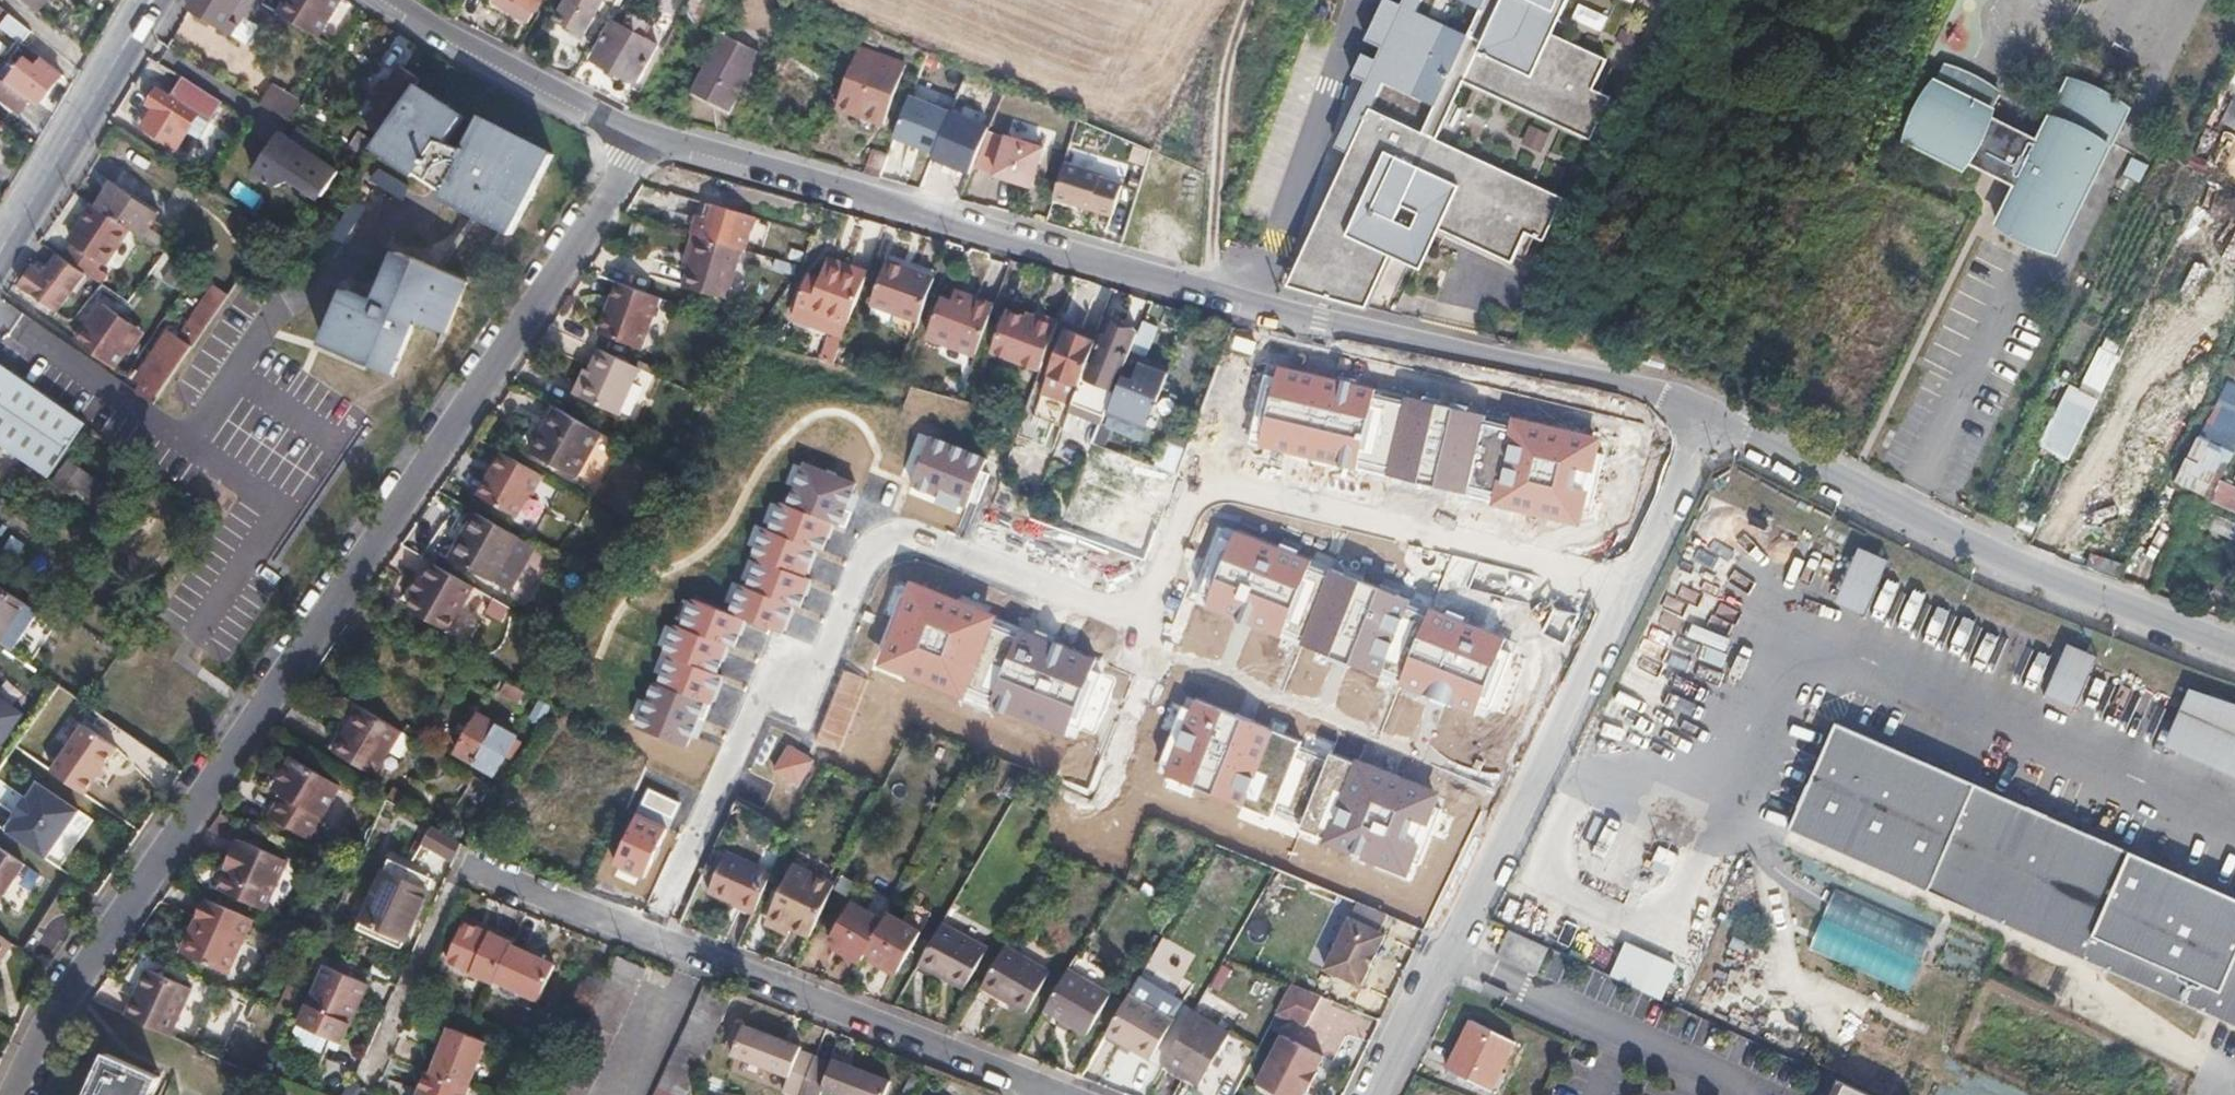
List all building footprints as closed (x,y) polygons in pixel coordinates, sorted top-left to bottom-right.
[(46,0),(24,0),(37,11),(46,0)] [(192,9),(231,34),(243,14),(251,18),(259,4),(261,1),(260,0),(197,0),(192,9)] [(286,2),(283,0),(262,0),(261,1),(259,4),(294,26),(312,38),(332,8),(336,10),(342,0),(287,0),(286,2)] [(494,1),(528,22),(539,0),(494,0),(494,1)] [(558,18),(585,33),(604,0),(569,0),(558,18)] [(1284,294),(1363,311),(1388,258),(1418,272),(1437,231),(1510,265),(1525,233),(1542,241),(1562,199),(1436,140),(1464,81),(1590,140),(1610,96),(1593,88),(1606,59),(1552,33),(1568,0),(1407,0),(1401,13),(1381,4),(1360,48),(1380,57),(1374,70),(1360,63),(1349,85),(1364,91),(1333,155),(1346,161),(1284,294)] [(0,5),(0,25),(23,43),(24,41),(33,32),(0,5)] [(1578,17),(1606,29),(1611,18),(1582,6),(1578,17)] [(332,8),(312,38),(316,40),(336,10),(332,8)] [(243,14),(231,34),(248,44),(260,25),(251,18),(243,14)] [(615,20),(595,57),(636,80),(657,43),(615,20)] [(720,33),(692,87),(729,106),(759,53),(720,33)] [(0,69),(0,75),(2,77),(31,100),(37,105),(61,75),(42,59),(36,67),(26,58),(15,50),(0,69)] [(861,50),(847,86),(856,89),(857,91),(875,97),(876,95),(890,100),(891,99),(903,65),(861,50)] [(32,51),(26,58),(36,67),(42,59),(32,51)] [(788,64),(774,94),(805,108),(819,78),(788,64)] [(20,113),(31,100),(2,77),(0,79),(0,98),(20,113)] [(153,112),(141,129),(168,146),(176,151),(186,133),(197,117),(209,124),(222,103),(183,79),(171,98),(158,91),(148,108),(153,112)] [(1939,80),(1931,81),(1930,80),(1902,138),(1963,167),(1965,162),(1980,169),(2002,121),(1988,114),(1990,109),(1989,108),(1996,92),(1965,82),(1948,81),(1939,80)] [(2122,108),(2064,81),(2020,173),(2006,166),(1998,184),(2012,190),(1994,228),(2052,256),(2122,108)] [(462,114),(419,83),(375,145),(418,176),(420,173),(442,143),(462,114)] [(274,88),(263,106),(289,122),(300,105),(274,88)] [(914,93),(895,137),(941,156),(960,113),(914,93)] [(553,149),(481,115),(464,151),(445,191),(441,200),(513,234),(553,149)] [(197,117),(186,133),(199,141),(209,124),(197,117)] [(1537,126),(1529,143),(1547,151),(1554,134),(1537,126)] [(327,145),(298,128),(291,139),(282,152),(272,146),(255,172),(278,187),(298,179),(324,196),(340,172),(318,157),(327,145)] [(281,133),(272,146),(282,152),(291,139),(281,133)] [(1008,137),(996,173),(1031,183),(1042,147),(1008,137)] [(359,139),(346,157),(363,167),(375,149),(359,139)] [(420,173),(445,191),(464,151),(442,143),(420,173)] [(1119,182),(1062,166),(1054,196),(1110,212),(1119,182)] [(381,169),(374,180),(397,194),(403,183),(381,169)] [(124,171),(116,182),(137,196),(145,184),(124,171)] [(113,183),(97,207),(125,226),(142,236),(158,212),(113,183)] [(709,203),(700,234),(702,235),(744,247),(746,248),(756,216),(755,216),(709,203)] [(126,251),(152,268),(164,251),(142,236),(125,226),(123,229),(92,209),(72,240),(114,269),(126,251)] [(633,221),(627,244),(637,247),(644,224),(633,221)] [(744,247),(702,235),(687,285),(728,297),(744,247)] [(471,282),(399,251),(377,300),(345,285),(320,342),(396,376),(421,320),(449,333),(471,282)] [(935,277),(937,270),(890,253),(888,260),(935,277)] [(82,271),(57,254),(45,273),(34,265),(21,286),(57,310),(82,271)] [(828,265),(864,278),(868,269),(832,256),(828,265)] [(872,301),(919,318),(935,277),(888,260),(872,301)] [(796,301),(849,320),(864,278),(828,265),(822,280),(806,274),(796,301)] [(659,297),(619,282),(601,333),(640,348),(659,297)] [(927,335),(939,339),(976,353),(987,321),(993,305),(955,291),(952,299),(942,296),(927,335)] [(992,349),(1042,367),(1059,321),(1038,313),(1035,319),(1006,309),(992,349)] [(102,311),(79,344),(108,364),(131,330),(102,311)] [(1094,361),(1123,373),(1139,332),(1110,320),(1094,361)] [(1139,332),(1123,373),(1126,374),(1111,410),(1148,425),(1170,373),(1146,363),(1160,326),(1144,320),(1139,332)] [(149,371),(136,391),(153,403),(154,402),(203,331),(192,324),(181,341),(168,333),(144,368),(149,371)] [(1049,373),(1081,385),(1098,339),(1083,333),(1067,327),(1049,373)] [(2084,389),(2071,383),(2043,449),(2076,463),(2126,346),(2106,337),(2084,389)] [(935,352),(971,366),(976,353),(939,339),(935,352)] [(640,367),(601,350),(580,395),(619,413),(640,367)] [(49,478),(85,424),(0,364),(0,445),(49,478)] [(1602,440),(1278,365),(1259,445),(1581,526),(1602,440)] [(1228,438),(1241,404),(1211,393),(1198,427),(1228,438)] [(600,435),(557,410),(531,454),(575,479),(600,435)] [(2195,429),(2181,457),(2220,477),(2233,449),(2195,429)] [(1169,434),(1157,466),(1178,474),(1189,441),(1169,434)] [(965,510),(988,459),(929,437),(910,488),(965,510)] [(544,478),(501,454),(477,495),(515,517),(531,493),(534,495),(544,478)] [(858,480),(807,460),(728,611),(746,619),(779,634),(858,480)] [(70,461),(55,482),(66,490),(70,484),(93,501),(103,485),(70,461)] [(0,468),(0,488),(9,474),(0,468)] [(193,477),(188,484),(211,501),(216,494),(193,477)] [(2216,503),(2234,511),(2234,484),(2226,480),(2216,503)] [(520,537),(475,512),(449,557),(494,582),(520,537)] [(1508,637),(1235,530),(1205,607),(1475,715),(1508,637)] [(1875,545),(1846,532),(1824,581),(1853,595),(1875,545)] [(527,596),(548,562),(518,545),(498,579),(527,596)] [(448,573),(409,551),(403,563),(393,582),(385,595),(407,607),(424,617),(448,573)] [(1065,738),(1097,661),(911,583),(879,664),(1065,738)] [(9,651),(38,610),(0,585),(0,645),(9,651)] [(686,749),(746,619),(728,611),(693,599),(635,729),(686,749)] [(2083,644),(2053,630),(2033,676),(2063,690),(2083,644)] [(2187,655),(2153,731),(2234,768),(2234,676),(2187,655)] [(839,752),(868,679),(844,671),(813,742),(839,752)] [(509,682),(502,695),(522,706),(529,692),(509,682)] [(22,715),(0,698),(0,745),(22,715)] [(1440,796),(1191,700),(1165,775),(1409,879),(1440,796)] [(541,701),(532,717),(543,724),(552,707),(541,701)] [(406,735),(367,710),(340,754),(380,778),(406,735)] [(1832,712),(1784,818),(2234,1022),(2234,893),(1832,712)] [(477,715),(455,751),(495,773),(516,737),(477,715)] [(84,725),(52,772),(73,786),(86,795),(118,748),(84,725)] [(814,760),(786,745),(771,772),(799,786),(814,760)] [(291,798),(279,818),(316,840),(347,790),(298,762),(280,791),(291,798)] [(18,817),(7,833),(37,854),(45,859),(79,811),(40,785),(29,800),(18,817)] [(14,814),(18,817),(29,800),(26,798),(14,814)] [(643,879),(668,826),(638,812),(611,866),(643,879)] [(416,864),(448,877),(463,839),(431,826),(416,864)] [(239,868),(227,895),(270,913),(291,865),(247,845),(245,848),(242,847),(233,865),(239,868)] [(0,848),(0,900),(25,865),(0,848)] [(759,912),(776,871),(731,851),(711,892),(759,912)] [(798,931),(816,939),(818,936),(838,886),(798,870),(776,922),(798,931)] [(363,921),(379,928),(407,941),(415,921),(421,908),(429,891),(386,873),(363,921)] [(1837,890),(1812,951),(1914,994),(1940,933),(1837,890)] [(833,939),(839,943),(864,957),(868,951),(891,913),(898,901),(880,891),(868,910),(855,902),(833,939)] [(1352,914),(1326,965),(1361,983),(1387,932),(1381,929),(1390,912),(1359,900),(1352,914)] [(259,922),(215,903),(206,924),(209,925),(195,959),(234,977),(259,922)] [(891,913),(868,951),(876,955),(900,969),(932,913),(915,903),(904,921),(891,913)] [(428,911),(421,908),(415,921),(423,924),(428,911)] [(450,960),(496,981),(497,978),(512,943),(514,940),(468,920),(450,960)] [(798,931),(776,922),(773,930),(795,940),(798,931)] [(947,923),(923,963),(965,988),(987,947),(947,923)] [(209,925),(206,924),(190,958),(195,959),(209,925)] [(407,941),(379,928),(375,938),(402,950),(407,941)] [(1499,958),(1540,976),(1552,948),(1511,930),(1499,958)] [(0,933),(0,954),(11,941),(0,933)] [(512,943),(497,978),(542,997),(557,962),(512,943)] [(835,949),(861,963),(864,957),(839,943),(835,949)] [(1627,943),(1614,975),(1661,995),(1674,963),(1627,943)] [(1010,945),(986,986),(1030,1011),(1054,970),(1010,945)] [(900,969),(876,955),(872,962),(896,976),(900,969)] [(331,968),(314,1008),(305,1028),(347,1046),(356,1025),(373,986),(331,968)] [(1073,969),(1049,1011),(1091,1035),(1115,993),(1073,969)] [(639,982),(614,971),(558,1094),(588,1094),(639,982)] [(157,973),(144,1001),(150,1004),(163,976),(157,973)] [(1146,974),(1137,989),(1179,1014),(1188,999),(1146,974)] [(144,1001),(136,1019),(180,1039),(202,993),(163,976),(150,1004),(144,1001)] [(1301,983),(1286,1011),(1314,1024),(1325,993),(1301,983)] [(294,985),(282,1011),(295,1016),(306,990),(294,985)] [(1137,989),(1113,1033),(1155,1059),(1179,1014),(1137,989)] [(229,1036),(244,1004),(225,996),(210,1027),(229,1036)] [(1198,1011),(1170,1061),(1206,1082),(1235,1031),(1198,1011)] [(721,1025),(694,1013),(654,1094),(688,1094),(721,1025)] [(1473,1021),(1449,1068),(1490,1088),(1513,1041),(1473,1021)] [(434,1074),(469,1087),(488,1040),(452,1027),(434,1074)] [(803,1092),(816,1058),(797,1051),(798,1049),(745,1028),(731,1063),(803,1092)] [(1263,1081),(1292,1094),(1306,1094),(1311,1085),(1314,1086),(1323,1068),(1320,1067),(1326,1051),(1287,1032),(1263,1081)] [(90,1094),(151,1094),(159,1078),(108,1055),(90,1094)] [(816,1058),(803,1092),(812,1094),(886,1094),(891,1083),(835,1062),(834,1065),(816,1058)] [(429,1072),(420,1094),(466,1094),(469,1087),(434,1074),(429,1072)] [(1835,1078),(1827,1094),(1872,1094),(1835,1078)]
